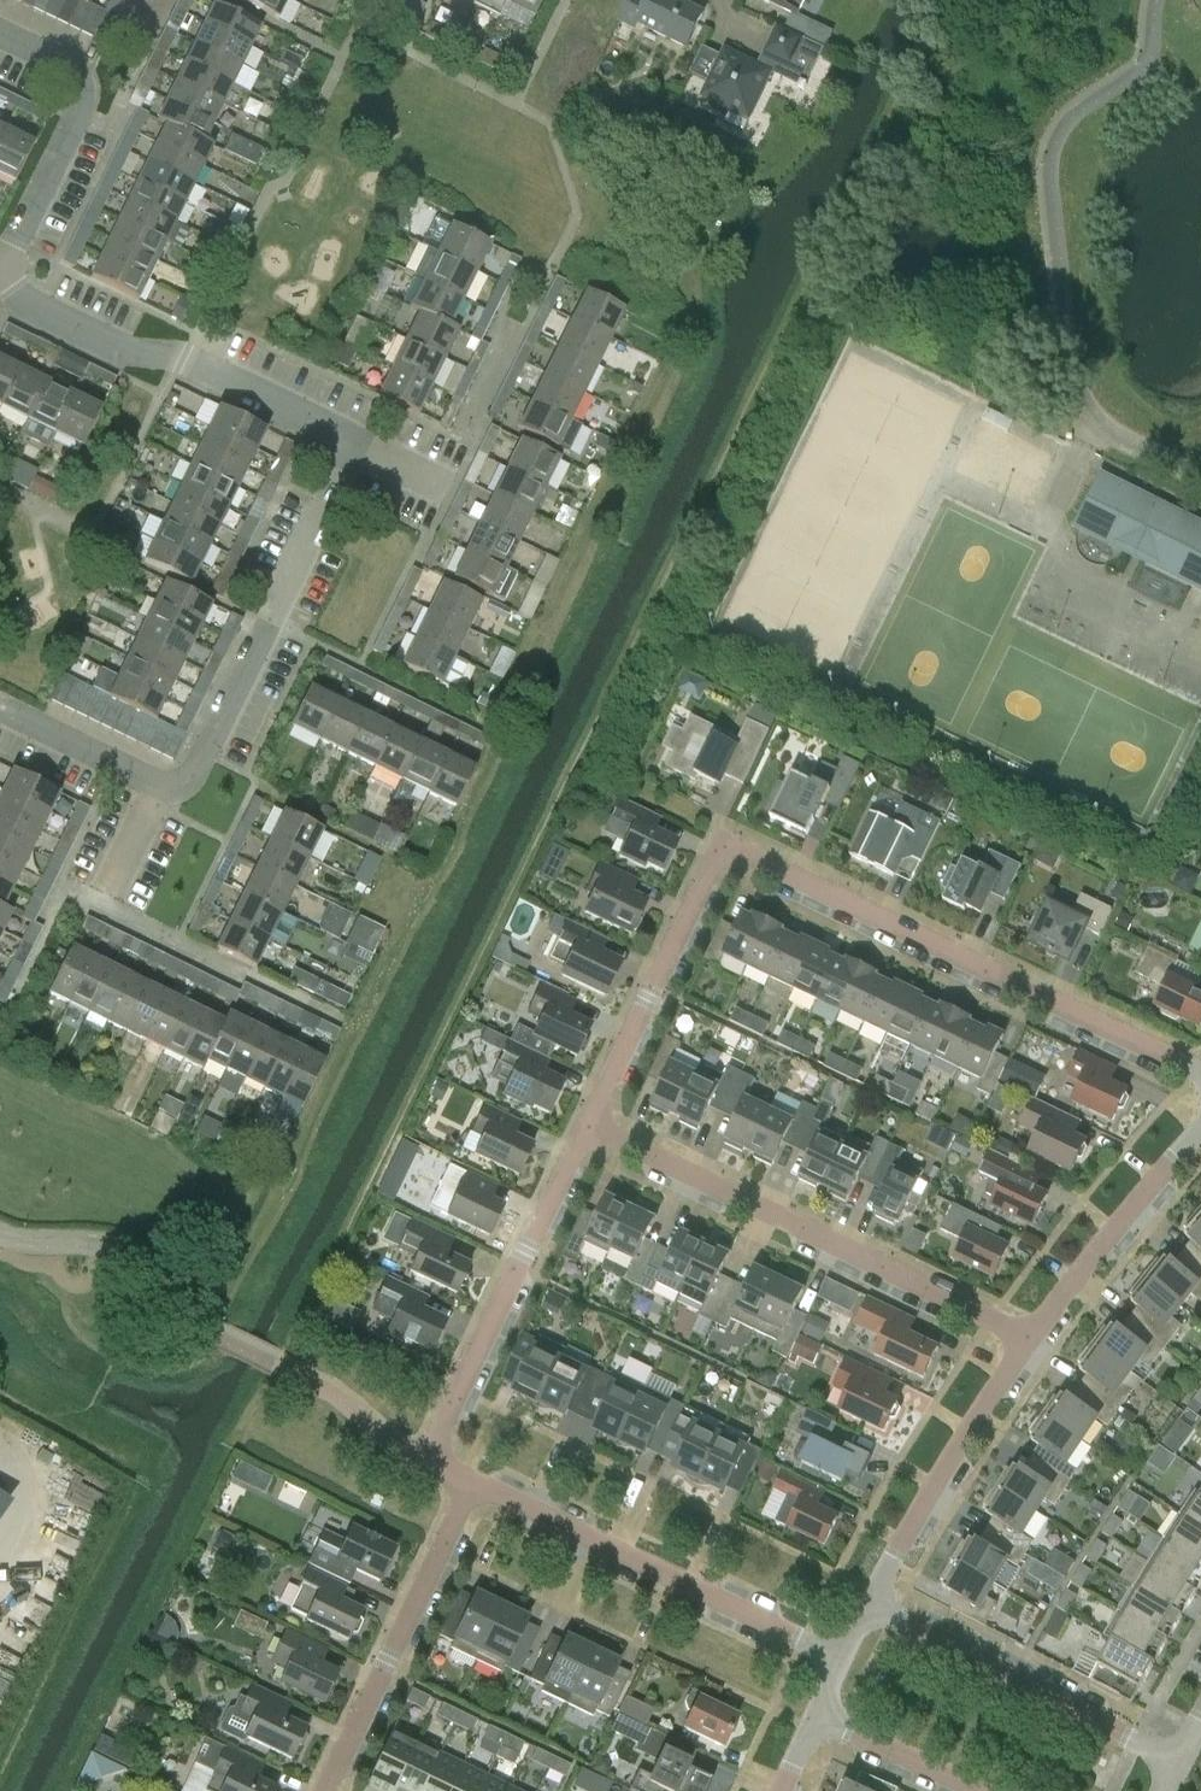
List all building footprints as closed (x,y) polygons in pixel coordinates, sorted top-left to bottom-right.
[(33,8),(45,13),(52,0),(37,0),(35,4),(33,8)] [(67,0),(52,0),(45,13),(57,19),(67,0)] [(82,0),(67,0),(57,19),(69,25),(82,0)] [(81,31),(94,5),(87,2),(84,0),(82,0),(69,25),(81,31)] [(124,3),(118,0),(111,0),(105,11),(93,37),(104,43),(124,3)] [(194,0),(178,0),(177,3),(190,9),(194,0)] [(279,20),(288,0),(239,0),(279,20)] [(372,9),(372,10),(388,17),(394,4),(386,0),(376,0),(372,9)] [(473,5),(501,19),(508,4),(507,3),(509,0),(476,0),(473,5)] [(507,3),(508,4),(534,16),(542,0),(509,0),(507,3)] [(638,22),(688,46),(705,12),(680,0),(629,0),(620,20),(636,28),(638,22)] [(799,0),(766,0),(792,13),(799,0)] [(105,11),(94,5),(81,31),(93,37),(105,11)] [(205,25),(251,47),(261,27),(215,5),(205,25)] [(181,28),(187,14),(174,8),(168,22),(181,28)] [(405,9),(399,22),(398,23),(414,30),(421,17),(405,9)] [(834,31),(794,11),(786,27),(826,47),(834,31)] [(431,22),(425,35),(441,43),(447,30),(431,22)] [(196,44),(242,66),(251,47),(205,25),(196,44)] [(771,71),(806,89),(826,47),(786,27),(785,29),(777,25),(758,64),(724,47),(700,95),(730,109),(723,123),(741,132),(771,71)] [(704,43),(711,29),(705,26),(698,40),(704,43)] [(171,47),(178,33),(165,27),(158,41),(171,47)] [(451,48),(467,56),(473,43),(457,35),(451,48)] [(186,63),(232,85),(242,66),(196,44),(186,63)] [(162,66),(169,52),(156,46),(149,60),(162,66)] [(500,56),(484,48),(478,61),(494,69),(500,56)] [(177,82),(223,104),(232,85),(186,63),(177,82)] [(153,85),(159,71),(147,65),(140,79),(153,85)] [(168,101),(214,123),(223,104),(177,82),(168,101)] [(143,104),(150,90),(137,84),(131,98),(143,104)] [(12,94),(0,88),(0,101),(7,104),(12,94)] [(16,109),(34,118),(39,107),(22,99),(16,109)] [(166,123),(204,142),(205,141),(214,123),(168,101),(158,120),(166,124),(166,123)] [(658,112),(646,107),(639,119),(652,125),(658,112)] [(142,128),(149,114),(136,108),(129,122),(142,128)] [(255,132),(271,139),(276,129),(260,122),(255,132)] [(214,146),(205,141),(204,142),(166,123),(166,124),(157,143),(204,166),(214,146)] [(133,147),(140,133),(127,127),(120,141),(133,147)] [(36,143),(8,129),(0,144),(0,174),(16,182),(36,143)] [(221,149),(251,164),(259,149),(228,134),(221,149)] [(148,162),(195,185),(204,166),(157,143),(148,162)] [(123,166),(130,152),(118,146),(111,160),(123,166)] [(138,181),(186,204),(195,185),(148,162),(138,181)] [(114,185),(121,171),(108,165),(101,179),(114,185)] [(129,200),(176,223),(186,204),(138,181),(129,200)] [(105,204),(112,191),(99,184),(92,198),(105,204)] [(120,219),(167,242),(176,223),(129,200),(120,219)] [(95,223),(102,210),(90,203),(83,217),(95,223)] [(110,238),(157,261),(167,242),(120,219),(110,238)] [(86,242),(93,229),(80,222),(73,236),(86,242)] [(491,243),(452,223),(438,251),(477,271),(491,243)] [(101,257),(148,280),(157,261),(110,238),(101,257)] [(77,262),(84,248),(71,242),(64,255),(77,262)] [(425,279),(464,298),(477,271),(438,251),(425,279)] [(522,259),(511,254),(503,271),(513,276),(522,259)] [(91,277),(138,300),(148,280),(101,257),(91,277)] [(411,306),(451,325),(464,298),(425,279),(411,306)] [(498,281),(489,298),(500,303),(508,286),(499,281),(498,281)] [(542,303),(553,308),(561,291),(551,286),(542,303)] [(573,318),(611,337),(625,309),(587,290),(573,318)] [(182,297),(175,311),(184,315),(191,301),(182,297)] [(460,329),(451,325),(411,306),(411,307),(420,312),(407,338),(446,358),(460,329)] [(485,308),(476,325),(486,330),(495,313),(485,308)] [(538,313),(529,330),(539,335),(548,318),(538,313)] [(559,345),(597,364),(598,364),(611,337),(573,318),(559,345)] [(1,334),(2,335),(20,343),(26,333),(7,323),(1,334)] [(31,347),(30,348),(47,356),(53,346),(35,337),(30,347),(31,347)] [(393,365),(433,385),(446,358),(407,338),(393,365)] [(480,340),(471,357),(481,362),(490,345),(480,340)] [(524,340),(516,357),(526,362),(534,345),(524,340)] [(337,363),(344,367),(355,346),(347,342),(337,363)] [(546,372),(585,391),(598,364),(597,364),(559,345),(546,372)] [(57,361),(54,366),(72,375),(80,359),(62,350),(57,361)] [(21,366),(0,356),(0,405),(2,406),(21,366)] [(89,364),(84,374),(102,382),(107,372),(89,364)] [(379,393),(419,413),(433,385),(393,365),(379,393)] [(2,406),(29,419),(49,380),(21,366),(2,406)] [(467,368),(466,368),(458,385),(468,390),(477,372),(467,367),(467,368)] [(503,385),(512,389),(513,389),(521,372),(511,367),(503,385)] [(533,399),(571,418),(585,391),(546,372),(533,399)] [(29,419),(21,434),(49,448),(56,433),(76,393),(49,380),(29,419)] [(629,391),(638,395),(642,387),(634,382),(629,391)] [(174,407),(180,395),(171,391),(165,403),(174,407)] [(103,406),(76,393),(56,433),(84,446),(103,406)] [(453,395),(445,412),(454,417),(463,399),(454,395),(453,395)] [(571,418),(533,399),(519,427),(558,446),(571,418)] [(267,429),(221,406),(211,426),(257,449),(267,429)] [(988,409),(983,420),(1008,432),(1013,421),(988,409)] [(202,445),(248,468),(257,449),(211,426),(202,445)] [(487,457),(487,456),(487,457),(496,440),(486,435),(477,452),(487,457)] [(560,458),(522,439),(508,467),(547,486),(560,458)] [(192,464),(238,487),(248,468),(202,445),(192,464)] [(288,465),(295,451),(282,445),(275,458),(288,465)] [(0,448),(0,461),(7,465),(10,457),(12,453),(1,447),(0,448)] [(4,469),(1,475),(5,477),(10,480),(19,461),(11,457),(10,457),(7,465),(4,469)] [(473,484),(474,484),(482,467),(473,462),(464,479),(473,484)] [(183,483),(229,506),(238,487),(192,464),(183,483)] [(279,484),(285,470),(273,464),(266,477),(279,484)] [(495,494),(533,513),(547,486),(508,467),(495,494)] [(1074,527),(1200,591),(1200,521),(1102,471),(1074,527)] [(35,476),(29,489),(37,493),(44,481),(35,476)] [(229,506),(183,483),(174,502),(220,525),(229,506)] [(269,503),(276,489),(263,483),(257,496),(269,503)] [(460,511),(461,511),(469,494),(459,489),(451,507),(460,511)] [(481,521),(520,540),(533,513),(495,494),(481,521)] [(164,521),(210,544),(220,525),(174,502),(164,521)] [(248,515),(260,522),(267,508),(254,502),(248,515)] [(446,538),(447,538),(456,521),(446,516),(437,534),(446,538)] [(245,522),(241,520),(235,533),(238,535),(251,540),(257,527),(245,521),(245,522)] [(155,540),(201,563),(210,544),(164,521),(155,540)] [(468,549),(506,568),(520,540),(481,521),(468,549)] [(145,560),(191,583),(201,563),(155,540),(145,560)] [(229,553),(242,559),(248,546),(236,540),(229,553)] [(433,567),(443,549),(433,544),(423,563),(433,567)] [(454,577),(493,596),(506,568),(468,549),(454,577)] [(220,572),(233,578),(239,565),(227,559),(220,572)] [(400,594),(409,599),(409,598),(410,599),(418,582),(408,576),(400,594)] [(222,599),(230,584),(217,578),(210,593),(222,599)] [(213,603),(167,580),(157,599),(203,622),(213,603)] [(430,609),(469,628),(483,599),(444,580),(430,609)] [(147,619),(194,642),(203,622),(157,599),(147,619)] [(490,602),(486,610),(506,620),(510,612),(490,602)] [(386,621),(396,626),(405,609),(395,604),(386,621)] [(417,636),(455,655),(469,628),(430,609),(417,636)] [(138,638),(184,661),(194,642),(147,619),(138,638)] [(222,632),(234,638),(241,625),(228,619),(222,632)] [(382,655),(383,654),(391,636),(381,631),(372,651),(382,655)] [(457,691),(470,663),(455,655),(417,636),(403,664),(457,691)] [(184,661),(138,638),(129,657),(175,680),(184,661)] [(212,651),(225,657),(231,644),(219,638),(212,651)] [(321,667),(338,675),(343,665),(326,656),(321,667)] [(165,699),(175,680),(129,657),(119,676),(165,699)] [(203,670),(215,676),(222,663),(210,657),(203,670)] [(488,671),(493,673),(500,677),(502,678),(507,669),(505,668),(497,664),(493,662),(488,671)] [(353,670),(348,680),(366,689),(371,678),(353,670)] [(64,673),(51,698),(63,704),(76,679),(64,673)] [(156,718),(162,705),(165,699),(119,676),(110,695),(112,697),(125,703),(137,709),(149,715),(156,718)] [(194,689),(206,695),(213,682),(200,676),(194,689)] [(75,710),(88,685),(76,679),(63,704),(75,710)] [(376,693),(376,694),(393,702),(398,692),(380,683),(375,693),(376,693)] [(88,685),(75,710),(87,716),(100,691),(88,685)] [(319,738),(338,700),(311,686),(292,725),(319,738)] [(87,716),(99,722),(112,697),(110,695),(100,691),(87,716)] [(483,693),(479,702),(484,704),(486,705),(491,697),(483,693)] [(182,714),(193,720),(194,720),(204,700),(191,694),(181,714),(182,714)] [(99,722),(112,729),(125,703),(112,697),(99,722)] [(403,707),(420,715),(425,705),(408,697),(403,707)] [(347,752),(366,713),(338,700),(319,738),(347,752)] [(112,729),(124,735),(137,709),(125,703),(112,729)] [(777,717),(776,717),(766,712),(755,707),(749,719),(759,724),(771,730),(777,717)] [(124,735),(136,741),(149,715),(137,709),(124,735)] [(430,719),(430,720),(447,729),(452,718),(434,710),(430,719)] [(374,766),(393,727),(366,713),(347,752),(374,766)] [(173,759),(193,720),(182,714),(175,728),(174,727),(161,753),(173,759)] [(149,747),(149,746),(162,721),(156,718),(149,715),(136,741),(149,747)] [(676,750),(668,767),(697,781),(700,775),(716,783),(725,780),(727,775),(745,784),(771,730),(759,724),(749,719),(740,739),(692,716),(684,733),(676,729),(668,746),(676,750)] [(162,721),(149,746),(149,747),(161,753),(174,727),(162,721)] [(458,732),(457,734),(474,742),(479,732),(462,723),(457,732),(458,732)] [(393,727),(374,766),(401,779),(420,740),(393,727)] [(399,803),(410,799),(416,786),(428,792),(447,754),(420,740),(401,779),(402,779),(392,800),(399,803)] [(456,806),(475,768),(447,754),(428,792),(456,806)] [(791,831),(807,839),(819,812),(821,813),(835,782),(849,789),(861,766),(846,758),(840,770),(824,763),(815,783),(793,773),(786,788),(781,785),(768,811),(774,813),(772,817),(793,828),(791,831)] [(60,791),(14,769),(4,789),(50,812),(60,791)] [(579,786),(573,798),(585,804),(591,791),(579,786)] [(41,831),(50,812),(4,789),(0,796),(0,811),(41,831)] [(655,815),(621,799),(605,792),(598,807),(613,815),(608,826),(619,832),(617,836),(627,841),(620,856),(644,867),(646,863),(664,871),(677,843),(649,829),(655,815)] [(947,814),(953,801),(940,795),(934,808),(947,814)] [(877,810),(897,811),(898,799),(878,798),(877,810)] [(872,812),(852,856),(895,877),(906,854),(923,862),(937,832),(920,824),(925,813),(903,802),(893,822),(872,812)] [(240,823),(250,828),(259,811),(249,806),(240,823)] [(82,827),(88,814),(76,808),(69,821),(82,827)] [(323,829),(284,810),(270,838),(310,857),(323,829)] [(31,850),(41,831),(0,811),(0,835),(31,850)] [(351,813),(346,829),(388,841),(393,825),(351,813)] [(60,841),(72,847),(79,833),(67,827),(60,841)] [(227,851),(237,855),(245,838),(236,833),(227,851)] [(21,870),(31,850),(0,835),(0,859),(21,870)] [(257,865),(296,885),(310,857),(270,838),(257,865)] [(62,866),(69,853),(57,847),(50,860),(62,866)] [(944,900),(966,911),(968,906),(982,913),(994,887),(1009,894),(1023,866),(995,853),(991,862),(987,860),(983,868),(964,859),(960,869),(953,866),(943,887),(949,890),(944,900)] [(12,889),(21,870),(0,859),(0,883),(12,889)] [(214,878),(224,883),(232,865),(222,860),(214,878)] [(640,918),(647,902),(630,894),(628,890),(634,878),(602,863),(588,891),(594,894),(585,913),(631,935),(633,931),(637,931),(642,922),(640,918)] [(244,892),(283,912),(296,885),(257,865),(244,892)] [(53,886),(60,872),(47,866),(41,880),(53,886)] [(1113,897),(1122,901),(1129,886),(1120,882),(1113,897)] [(0,883),(0,907),(2,908),(4,905),(12,889),(0,883)] [(359,884),(355,891),(362,894),(363,892),(365,888),(359,884)] [(43,905),(50,891),(38,885),(31,899),(43,905)] [(200,905),(210,910),(219,892),(209,888),(200,905)] [(230,920),(270,939),(283,912),(244,892),(230,920)] [(1031,942),(1070,961),(1086,928),(1100,935),(1113,909),(1083,894),(1073,915),(1050,904),(1031,942)] [(342,907),(334,903),(328,917),(347,927),(353,913),(342,907)] [(3,931),(14,910),(4,905),(2,908),(0,907),(0,929),(3,931)] [(28,905),(23,915),(22,918),(34,924),(41,911),(28,905)] [(1137,916),(1124,909),(1116,927),(1129,934),(1137,916)] [(749,966),(770,922),(756,915),(754,918),(744,914),(737,928),(724,922),(707,958),(721,965),(726,955),(749,966)] [(197,938),(206,920),(196,915),(187,933),(197,938)] [(101,939),(107,926),(94,919),(88,932),(101,939)] [(217,948),(256,967),(270,939),(230,920),(217,948)] [(562,975),(606,996),(621,964),(595,951),(602,937),(568,921),(550,959),(566,967),(562,975)] [(772,977),(794,933),(770,922),(749,966),(772,977)] [(21,940),(34,947),(41,933),(28,927),(21,940)] [(126,935),(113,928),(107,941),(120,948),(126,935)] [(795,989),(817,944),(794,933),(772,977),(795,989)] [(492,957),(510,966),(525,973),(530,962),(511,953),(508,944),(508,943),(510,939),(502,935),(500,939),(492,957)] [(146,945),(132,938),(126,951),(139,957),(146,945)] [(345,953),(366,963),(371,953),(350,943),(345,953)] [(819,1000),(840,956),(817,944),(795,989),(819,1000)] [(12,960),(24,966),(31,952),(19,946),(12,960)] [(72,946),(49,993),(69,1003),(92,956),(72,946)] [(165,954),(151,947),(145,960),(158,966),(165,954)] [(1156,1006),(1161,1008),(1162,1013),(1177,1020),(1181,1017),(1200,1027),(1200,991),(1171,977),(1179,962),(1148,947),(1136,973),(1165,987),(1156,1006)] [(88,1012),(111,965),(92,956),(69,1003),(88,1012)] [(842,1011),(864,967),(840,956),(819,1000),(842,1011)] [(183,963),(170,957),(164,969),(176,975),(183,963)] [(295,980),(316,990),(317,987),(327,967),(309,958),(306,957),(298,973),(295,980)] [(15,984),(22,971),(9,965),(3,978),(15,984)] [(107,1022),(130,974),(111,965),(88,1012),(107,1022)] [(196,985),(202,972),(188,966),(182,978),(196,985)] [(866,1023),(887,978),(864,967),(842,1011),(866,1023)] [(126,1031),(149,984),(130,974),(107,1022),(126,1031)] [(221,982),(207,975),(201,988),(215,994),(221,982)] [(889,1034),(911,990),(887,978),(866,1023),(889,1034)] [(13,990),(0,984),(0,1002),(5,1005),(13,990)] [(145,1040),(168,993),(149,984),(126,1031),(145,1040)] [(240,991),(227,984),(221,997),(234,1004),(240,991)] [(257,1004),(263,991),(250,985),(243,997),(257,1004)] [(535,1036),(577,1056),(591,1026),(562,1012),(569,999),(542,987),(530,1013),(543,1019),(535,1036)] [(913,1045),(934,1001),(911,990),(889,1034),(913,1045)] [(164,1050),(187,1002),(168,993),(145,1040),(164,1050)] [(283,1001),(269,994),(262,1007),(277,1014),(283,1001)] [(936,1057),(958,1012),(934,1001),(913,1045),(936,1057)] [(183,1059),(206,1012),(187,1002),(164,1050),(183,1059)] [(302,1010),(288,1004),(282,1016),(296,1023),(302,1010)] [(747,1028),(753,1016),(738,1008),(732,1021),(747,1028)] [(226,1068),(249,1021),(229,1011),(224,1020),(225,1021),(207,1059),(208,1059),(226,1068)] [(206,1012),(183,1059),(203,1069),(208,1059),(207,1059),(225,1021),(224,1020),(206,1012)] [(959,1068),(981,1024),(958,1012),(936,1057),(959,1068)] [(321,1020),(307,1013),(301,1026),(315,1032),(321,1020)] [(764,1036),(770,1024),(753,1016),(747,1028),(764,1036)] [(245,1077),(246,1077),(268,1030),(249,1021),(226,1068),(245,1077)] [(341,1030),(327,1023),(320,1035),(335,1042),(341,1030)] [(981,1024),(959,1068),(983,1079),(978,1089),(992,1096),(1009,1060),(996,1053),(1005,1035),(981,1024)] [(264,1087),(264,1086),(287,1040),(268,1030),(246,1077),(245,1077),(264,1087)] [(794,1051),(800,1038),(785,1031),(778,1043),(794,1051)] [(677,1115),(697,1074),(673,1063),(683,1043),(669,1037),(651,1073),(665,1079),(651,1108),(670,1117),(672,1113),(677,1115)] [(800,1038),(794,1051),(811,1059),(817,1046),(800,1038)] [(283,1096),(306,1049),(287,1040),(264,1086),(264,1087),(283,1096)] [(549,1113),(564,1083),(539,1071),(546,1057),(511,1040),(493,1077),(510,1085),(505,1095),(531,1108),(533,1105),(549,1113)] [(35,1053),(38,1046),(29,1042),(26,1048),(35,1053)] [(306,1049),(283,1096),(303,1106),(326,1059),(306,1049)] [(1114,1121),(1120,1109),(1126,1109),(1130,1099),(1127,1095),(1128,1092),(1103,1080),(1111,1065),(1081,1050),(1069,1076),(1083,1082),(1074,1101),(1114,1121)] [(841,1074),(847,1061),(831,1053),(825,1066),(841,1074)] [(847,1061),(841,1074),(858,1082),(864,1069),(847,1061)] [(1036,1076),(1009,1063),(1000,1082),(1026,1095),(1036,1076)] [(726,1109),(743,1072),(730,1066),(725,1076),(702,1064),(697,1074),(677,1115),(682,1118),(680,1122),(699,1131),(713,1102),(726,1109)] [(751,1151),(771,1110),(747,1099),(757,1079),(743,1072),(726,1109),(739,1115),(725,1143),(744,1152),(746,1148),(751,1151)] [(888,1096),(894,1084),(878,1076),(872,1089),(888,1096)] [(448,1086),(436,1081),(430,1094),(441,1100),(448,1086)] [(894,1084),(888,1096),(905,1104),(911,1092),(894,1084)] [(1073,1173),(1079,1159),(1084,1159),(1088,1149),(1086,1146),(1088,1142),(1057,1127),(1064,1113),(1035,1099),(1026,1119),(1043,1127),(1031,1152),(1073,1173)] [(825,1187),(845,1146),(847,1140),(824,1129),(835,1106),(823,1100),(818,1109),(818,1108),(800,1144),(813,1151),(799,1179),(818,1188),(820,1184),(825,1187)] [(800,1144),(818,1108),(804,1102),(794,1121),(771,1110),(751,1151),(756,1154),(755,1157),(773,1167),(787,1138),(800,1144)] [(934,1122),(940,1110),(923,1102),(917,1114),(934,1122)] [(178,1119),(189,1125),(197,1110),(185,1104),(178,1119)] [(476,1155),(519,1176),(534,1145),(507,1132),(513,1119),(486,1106),(474,1132),(484,1137),(476,1155)] [(950,1129),(968,1138),(975,1123),(958,1115),(950,1129)] [(221,1125),(203,1117),(197,1130),(214,1139),(221,1125)] [(229,1135),(219,1130),(215,1138),(225,1143),(229,1135)] [(874,1180),(891,1144),(878,1137),(869,1157),(845,1146),(825,1187),(831,1189),(829,1193),(848,1202),(861,1174),(874,1180)] [(1022,1149),(1000,1138),(994,1151),(1016,1162),(1022,1149)] [(953,1153),(965,1158),(971,1145),(959,1139),(953,1153)] [(277,1157),(282,1147),(273,1143),(268,1153),(277,1157)] [(923,1197),(914,1193),(925,1170),(901,1159),(905,1150),(891,1144),(874,1180),(887,1186),(875,1211),(878,1212),(876,1216),(895,1225),(897,1221),(900,1223),(906,1211),(914,1216),(923,1197)] [(1034,1225),(1049,1195),(1036,1189),(1042,1175),(1016,1162),(994,1151),(992,1150),(985,1165),(993,1169),(988,1193),(996,1197),(992,1205),(1034,1225)] [(448,1158),(438,1154),(433,1164),(443,1169),(448,1158)] [(933,1164),(928,1175),(936,1178),(941,1168),(933,1164)] [(490,1236),(504,1207),(492,1201),(498,1188),(450,1165),(438,1191),(456,1200),(448,1215),(490,1236)] [(613,1249),(632,1208),(627,1205),(629,1201),(610,1192),(597,1221),(583,1214),(566,1251),(580,1258),(587,1243),(610,1254),(613,1249)] [(995,1277),(1009,1246),(997,1240),(1003,1227),(955,1204),(942,1230),(964,1240),(955,1258),(995,1277)] [(640,1286),(658,1250),(645,1244),(658,1215),(640,1206),(638,1210),(632,1208),(613,1249),(636,1260),(627,1280),(640,1286)] [(1200,1267),(1200,1211),(1200,1210),(1185,1227),(1189,1231),(1186,1234),(1199,1245),(1189,1257),(1200,1267)] [(457,1294),(460,1287),(465,1286),(470,1277),(467,1273),(470,1266),(437,1250),(444,1236),(413,1221),(400,1248),(418,1257),(411,1271),(457,1294)] [(687,1284),(707,1244),(701,1241),(703,1237),(684,1228),(671,1257),(658,1250),(640,1286),(654,1293),(663,1273),(687,1284)] [(715,1322),(732,1286),(719,1280),(733,1251),(714,1242),(712,1246),(707,1244),(687,1284),(682,1294),(706,1306),(701,1315),(715,1322)] [(1183,1306),(1192,1294),(1200,1301),(1200,1267),(1189,1257),(1180,1268),(1166,1258),(1163,1261),(1159,1258),(1145,1276),(1183,1306)] [(756,1330),(781,1279),(775,1277),(777,1273),(759,1264),(745,1292),(732,1286),(715,1322),(728,1328),(733,1319),(756,1330)] [(1136,1323),(1146,1331),(1167,1347),(1183,1326),(1173,1318),(1183,1306),(1145,1276),(1131,1293),(1135,1297),(1132,1301),(1146,1311),(1136,1323)] [(395,1320),(388,1334),(412,1346),(414,1342),(432,1351),(435,1345),(438,1344),(440,1343),(442,1341),(443,1339),(444,1336),(445,1334),(445,1331),(445,1329),(444,1326),(446,1322),(416,1307),(422,1293),(389,1277),(376,1305),(387,1310),(385,1315),(395,1320)] [(781,1279),(756,1330),(779,1341),(774,1351),(789,1358),(806,1321),(793,1315),(807,1287),(788,1278),(786,1282),(781,1279)] [(860,1293),(858,1292),(853,1290),(847,1287),(842,1296),(837,1306),(851,1313),(860,1293)] [(925,1378),(940,1348),(910,1333),(916,1320),(869,1298),(857,1324),(884,1337),(876,1355),(925,1378)] [(359,1315),(327,1299),(318,1317),(351,1333),(359,1315)] [(821,1341),(829,1323),(813,1316),(805,1333),(821,1341)] [(1092,1344),(1132,1373),(1140,1361),(1151,1368),(1167,1347),(1146,1331),(1136,1323),(1127,1335),(1113,1325),(1111,1329),(1106,1325),(1092,1344)] [(516,1390),(527,1396),(530,1401),(534,1405),(539,1408),(563,1359),(537,1347),(540,1342),(525,1335),(507,1373),(521,1380),(516,1390)] [(800,1355),(807,1359),(814,1342),(801,1336),(790,1358),(797,1362),(800,1355)] [(1086,1392),(1118,1414),(1133,1392),(1123,1385),(1132,1373),(1092,1344),(1079,1362),(1084,1365),(1081,1369),(1095,1379),(1086,1392)] [(901,1408),(899,1404),(900,1402),(870,1388),(878,1373),(848,1358),(835,1386),(849,1392),(841,1409),(886,1431),(892,1419),(897,1418),(901,1408)] [(587,1411),(605,1374),(590,1367),(588,1372),(563,1359),(539,1408),(544,1409),(548,1410),(556,1410),(568,1415),(573,1405),(587,1411)] [(769,1371),(760,1374),(756,1383),(770,1390),(777,1375),(769,1371)] [(605,1374),(587,1411),(600,1418),(595,1429),(607,1435),(610,1439),(614,1443),(619,1446),(647,1387),(621,1375),(619,1380),(605,1374)] [(666,1450),(684,1412),(670,1405),(673,1400),(647,1387),(619,1446),(624,1448),(628,1448),(635,1448),(647,1454),(652,1443),(666,1450)] [(1043,1414),(1083,1441),(1098,1419),(1109,1426),(1118,1414),(1086,1392),(1077,1404),(1063,1394),(1060,1398),(1056,1395),(1043,1414)] [(687,1406),(684,1412),(666,1450),(680,1456),(675,1467),(686,1473),(689,1477),(693,1481),(698,1484),(726,1425),(687,1406)] [(861,1480),(873,1457),(848,1445),(847,1446),(831,1438),(838,1424),(808,1409),(797,1433),(814,1441),(804,1463),(843,1482),(847,1473),(861,1480)] [(1134,1426),(1138,1420),(1128,1412),(1124,1418),(1134,1426)] [(1038,1462),(1071,1483),(1079,1471),(1068,1463),(1083,1441),(1043,1414),(1030,1432),(1035,1436),(1032,1440),(1047,1449),(1038,1462)] [(746,1488),(764,1451),(750,1444),(752,1438),(726,1425),(698,1484),(703,1486),(707,1486),(714,1486),(726,1492),(732,1481),(746,1488)] [(1179,1449),(1177,1434),(1171,1430),(1161,1444),(1176,1455),(1179,1449)] [(256,1468),(240,1461),(233,1476),(249,1484),(256,1468)] [(760,1461),(755,1472),(772,1480),(777,1469),(760,1461)] [(996,1486),(1038,1511),(1046,1499),(1056,1505),(1071,1483),(1038,1462),(1030,1475),(1016,1466),(1013,1470),(1008,1467),(996,1486)] [(781,1473),(775,1487),(790,1494),(777,1521),(826,1545),(839,1517),(811,1504),(818,1491),(781,1473)] [(994,1534),(1027,1554),(1034,1541),(1023,1534),(1038,1511),(996,1486),(984,1505),(989,1508),(987,1512),(1001,1521),(994,1534)] [(1200,1528),(1200,1492),(1197,1489),(1180,1514),(1188,1519),(1200,1528)] [(1129,1514),(1140,1497),(1130,1491),(1119,1507),(1129,1514)] [(1113,1538),(1124,1521),(1114,1515),(1103,1532),(1113,1538)] [(1200,1562),(1200,1528),(1188,1519),(1172,1543),(1200,1562)] [(394,1554),(394,1553),(396,1549),(354,1529),(347,1543),(336,1537),(334,1541),(323,1536),(310,1564),(343,1580),(350,1566),(380,1581),(382,1577),(384,1576),(388,1572),(390,1568),(392,1564),(394,1559),(394,1554)] [(229,1556),(232,1551),(237,1539),(222,1533),(218,1531),(211,1548),(229,1556)] [(952,1560),(995,1584),(1008,1560),(1019,1566),(1027,1554),(994,1534),(986,1547),(971,1539),(969,1543),(964,1540),(952,1560)] [(1198,1592),(1200,1588),(1200,1562),(1172,1543),(1164,1537),(1149,1561),(1198,1592)] [(1098,1563),(1108,1546),(1098,1540),(1088,1557),(1098,1563)] [(1070,1573),(1076,1556),(1053,1548),(1047,1565),(1070,1573)] [(995,1584),(952,1560),(941,1579),(946,1582),(944,1586),(959,1595),(952,1609),(986,1626),(998,1603),(987,1597),(995,1584)] [(1134,1586),(1184,1616),(1198,1592),(1149,1561),(1134,1586)] [(1083,1588),(1093,1571),(1083,1565),(1073,1582),(1083,1588)] [(349,1640),(352,1634),(357,1633),(363,1622),(360,1618),(363,1612),(336,1598),(342,1585),(309,1569),(300,1588),(302,1588),(291,1610),(308,1618),(307,1619),(349,1640)] [(1118,1576),(1106,1598),(1120,1605),(1132,1584),(1118,1576)] [(1128,1615),(1169,1640),(1184,1616),(1134,1586),(1119,1610),(1128,1615)] [(1068,1590),(1058,1607),(1069,1612),(1078,1596),(1068,1590)] [(451,1648),(477,1660),(506,1601),(503,1600),(499,1598),(494,1598),(490,1598),(488,1599),(477,1594),(472,1604),(458,1598),(440,1635),(454,1642),(451,1648)] [(529,1619),(518,1613),(515,1608),(512,1605),(507,1601),(506,1601),(477,1660),(503,1673),(506,1667),(520,1674),(538,1636),(524,1630),(529,1619)] [(1071,1614),(1069,1612),(1058,1607),(1053,1617),(1044,1633),(1058,1640),(1071,1614)] [(1114,1639),(1156,1664),(1169,1640),(1128,1615),(1114,1639)] [(168,1618),(156,1639),(179,1650),(179,1622),(168,1618)] [(324,1702),(338,1673),(309,1659),(316,1646),(287,1632),(274,1660),(289,1667),(282,1681),(324,1702)] [(546,1686),(543,1692),(568,1704),(596,1644),(591,1642),(587,1641),(578,1642),(568,1637),(562,1648),(548,1641),(530,1679),(546,1686)] [(152,1638),(145,1642),(146,1651),(153,1655),(160,1650),(160,1641),(152,1638)] [(1092,1681),(1134,1703),(1156,1664),(1114,1639),(1099,1665),(1100,1665),(1092,1681)] [(619,1662),(609,1657),(605,1651),(601,1647),(596,1644),(568,1704),(593,1716),(596,1710),(610,1717),(628,1680),(614,1673),(619,1662)] [(292,1759),(299,1745),(304,1745),(308,1736),(305,1731),(307,1729),(278,1715),(285,1701),(254,1686),(247,1702),(241,1713),(254,1719),(246,1736),(250,1738),(292,1759)] [(413,1689),(408,1701),(425,1709),(431,1697),(413,1689)] [(724,1747),(729,1735),(733,1734),(738,1725),(736,1721),(738,1716),(734,1714),(732,1710),(728,1711),(714,1705),(717,1700),(692,1689),(686,1702),(688,1710),(693,1712),(685,1728),(724,1747)] [(647,1726),(655,1710),(626,1696),(619,1712),(647,1726)] [(241,1713),(247,1702),(241,1697),(235,1712),(228,1712),(220,1729),(222,1735),(246,1746),(250,1738),(246,1736),(254,1719),(241,1713)] [(444,1703),(438,1714),(455,1723),(461,1711),(444,1703)] [(473,1731),(478,1719),(461,1711),(455,1723),(473,1731)] [(646,1726),(618,1713),(609,1731),(638,1744),(635,1750),(657,1761),(667,1738),(645,1727),(646,1726)] [(490,1725),(484,1737),(502,1745),(508,1733),(490,1725)] [(366,1786),(376,1790),(394,1790),(418,1742),(394,1730),(366,1786)] [(101,1755),(114,1761),(115,1758),(120,1748),(121,1746),(122,1743),(101,1733),(94,1748),(93,1750),(101,1755)] [(519,1754),(525,1742),(508,1733),(502,1745),(519,1754)] [(277,1789),(249,1776),(256,1761),(208,1738),(196,1763),(215,1772),(206,1790),(207,1790),(276,1790),(277,1789)] [(441,1753),(418,1742),(394,1790),(423,1790),(441,1753)] [(554,1759),(536,1750),(530,1762),(548,1771),(549,1768),(554,1759)] [(713,1780),(687,1767),(689,1763),(664,1752),(653,1776),(644,1772),(635,1790),(708,1790),(713,1780)] [(465,1764),(441,1753),(423,1790),(452,1790),(465,1764)] [(599,1758),(593,1771),(606,1777),(610,1769),(607,1761),(599,1758)] [(554,1759),(548,1771),(565,1779),(571,1767),(554,1759)] [(89,1760),(78,1790),(121,1790),(128,1777),(97,1763),(89,1760)] [(488,1775),(465,1764),(452,1790),(481,1790),(488,1775)] [(862,1772),(855,1787),(844,1783),(840,1790),(899,1790),(900,1789),(862,1772)] [(613,1781),(601,1774),(593,1790),(608,1790),(613,1781)] [(511,1787),(488,1775),(481,1790),(509,1790),(511,1787)]
